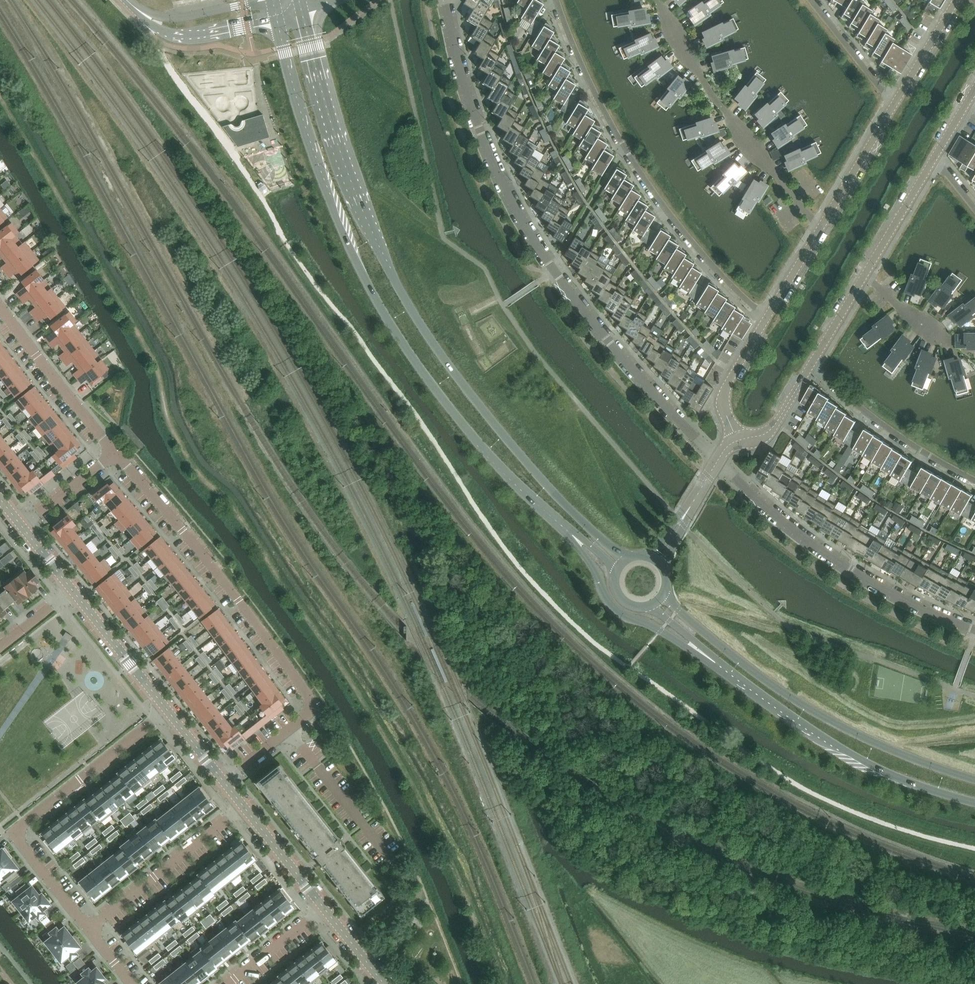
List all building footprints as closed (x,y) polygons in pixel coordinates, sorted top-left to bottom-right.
[(481,0),(466,0),(464,4),(473,10),(474,10),(480,0),(480,1),(481,0)] [(484,17),(490,7),(480,1),(480,0),(474,10),(473,10),(467,20),(473,24),(477,26),(483,17),(484,17)] [(517,3),(526,9),(521,18),(521,19),(533,0),(519,0),(517,3)] [(543,4),(539,2),(540,0),(533,0),(521,19),(531,24),(526,32),(532,35),(539,23),(534,20),(543,4)] [(724,3),(722,0),(706,0),(689,12),(693,17),(691,18),(695,25),(709,15),(708,14),(724,3)] [(829,3),(835,6),(837,3),(846,8),(852,0),(831,0),(829,3)] [(862,5),(864,1),(862,0),(852,0),(846,8),(841,18),(846,21),(849,18),(853,20),(862,5)] [(945,0),(930,0),(928,3),(923,11),(934,17),(945,0)] [(897,9),(892,3),(888,7),(892,12),(897,9)] [(860,30),(870,15),(872,11),(862,5),(853,20),(848,27),(854,31),(856,27),(860,30)] [(911,12),(907,7),(902,11),(906,16),(911,12)] [(649,23),(648,15),(645,16),(644,9),(611,15),(613,27),(632,24),(633,26),(649,23)] [(915,18),(911,12),(906,16),(910,21),(915,18)] [(868,39),(877,24),(879,20),(870,15),(860,30),(856,37),(862,40),(864,37),(868,39)] [(487,34),(493,23),(484,17),(483,17),(477,26),(473,24),(472,26),(476,28),(470,37),(477,41),(481,43),(486,33),(487,34)] [(907,22),(903,17),(899,20),(903,26),(907,22)] [(721,38),(738,29),(733,18),(703,33),(706,39),(703,40),(707,47),(722,40),(721,38)] [(912,28),(907,22),(903,26),(907,31),(912,28)] [(551,37),(554,32),(550,30),(551,27),(546,23),(545,23),(544,26),(539,23),(532,35),(536,38),(531,46),(541,52),(537,59),(537,60),(551,37)] [(875,49),(885,34),(887,30),(877,24),(868,39),(863,46),(869,50),(871,46),(875,49)] [(490,51),(497,40),(487,34),(486,33),(481,43),(477,41),(476,43),(479,45),(474,54),(480,57),(484,60),(490,50),(490,51)] [(883,58),(892,43),(894,40),(885,34),(875,49),(871,56),(877,59),(879,56),(883,58)] [(642,54),(657,47),(654,40),(652,41),(649,35),(619,48),(624,59),(641,52),(642,54)] [(557,50),(559,46),(555,43),(557,40),(551,37),(537,60),(547,65),(542,73),(543,73),(557,50)] [(890,68),(902,49),(892,43),(883,58),(879,65),(884,69),(886,65),(890,68)] [(730,65),(748,59),(745,47),(713,57),(715,63),(712,64),(714,71),(730,67),(730,65)] [(901,74),(912,55),(902,49),(890,68),(886,75),(892,78),(896,71),(901,74)] [(494,65),(500,56),(490,51),(490,50),(484,60),(480,57),(479,59),(482,61),(478,69),(484,72),(488,75),(494,65)] [(562,63),(565,59),(560,56),(562,53),(557,50),(543,73),(552,78),(548,86),(562,63)] [(658,78),(671,68),(667,61),(665,63),(661,58),(655,62),(653,58),(647,63),(649,66),(634,78),(641,87),(657,76),(658,78)] [(487,76),(483,84),(489,87),(493,90),(502,75),(502,76),(507,67),(497,61),(494,65),(488,75),(484,72),(483,74),(484,74),(487,76)] [(567,76),(570,72),(566,69),(568,66),(562,63),(548,86),(558,92),(553,99),(567,76)] [(754,95),(766,80),(756,72),(736,98),(741,102),(739,104),(745,109),(756,96),(754,95)] [(504,94),(512,81),(502,76),(502,75),(493,90),(489,87),(488,89),(491,91),(487,98),(493,102),(497,104),(504,94)] [(568,98),(576,85),(571,83),(573,80),(567,76),(553,99),(563,105),(560,110),(566,113),(573,101),(568,98)] [(680,97),(690,84),(684,79),(683,81),(678,77),(656,103),(661,107),(666,111),(678,96),(680,97)] [(775,114),(781,108),(789,101),(780,92),(756,115),(760,119),(758,121),(764,127),(776,116),(775,114)] [(514,100),(504,94),(497,104),(493,102),(492,104),(496,106),(492,112),(498,116),(502,119),(509,108),(514,100)] [(587,112),(588,109),(584,107),(586,104),(580,100),(578,104),(573,101),(566,113),(571,116),(566,123),(576,129),(572,135),(587,112)] [(519,114),(509,108),(502,119),(498,116),(497,118),(501,120),(497,126),(503,130),(502,132),(506,134),(514,121),(514,122),(519,114)] [(593,124),(595,121),(590,119),(592,116),(587,112),(572,135),(582,141),(579,146),(593,124)] [(270,137),(263,115),(243,120),(243,121),(242,121),(242,122),(241,123),(241,124),(240,125),(240,126),(239,126),(238,126),(237,127),(236,127),(235,127),(235,126),(234,126),(233,125),(232,124),(231,124),(230,124),(222,127),(238,147),(270,137)] [(791,136),(807,125),(800,115),(772,134),(776,139),(774,141),(778,147),(792,138),(791,136)] [(717,132),(715,124),(713,125),(711,119),(679,129),(683,141),(701,135),(702,137),(717,132)] [(511,148),(520,134),(524,127),(514,122),(514,121),(506,134),(502,140),(508,143),(507,145),(511,148)] [(599,136),(601,133),(597,130),(598,127),(593,124),(579,146),(589,152),(585,158),(599,136)] [(518,157),(528,140),(528,141),(529,139),(520,134),(511,148),(509,152),(514,155),(518,157)] [(606,147),(607,144),(603,142),(605,139),(599,136),(585,158),(595,164),(591,170),(606,147)] [(958,163),(959,161),(971,142),(960,136),(949,155),(953,157),(952,159),(958,163)] [(537,146),(528,141),(528,140),(518,157),(514,155),(513,156),(516,159),(514,163),(519,166),(523,168),(530,156),(531,156),(537,146)] [(803,161),(821,153),(816,142),(785,156),(788,162),(786,163),(789,170),(804,163),(803,161)] [(974,156),(974,145),(971,142),(959,161),(963,163),(960,169),(965,172),(974,156)] [(715,163),(729,154),(725,147),(723,149),(719,143),(691,161),(697,171),(714,161),(715,163)] [(602,176),(614,156),(609,153),(611,150),(606,147),(591,170),(602,176)] [(570,161),(567,155),(562,158),(565,164),(570,161)] [(528,179),(536,167),(540,161),(531,156),(530,156),(523,168),(519,166),(518,168),(521,170),(519,174),(524,177),(528,179)] [(965,172),(971,175),(974,170),(974,156),(965,172)] [(574,167),(570,161),(565,164),(569,170),(574,167)] [(734,184),(746,173),(740,167),(738,169),(734,164),(710,188),(719,196),(732,183),(734,184)] [(534,190),(541,178),(541,179),(545,173),(536,167),(528,179),(524,177),(523,179),(527,181),(524,185),(529,188),(534,190)] [(625,178),(626,175),(622,172),(623,171),(617,167),(616,169),(604,189),(614,195),(625,178)] [(539,202),(546,189),(547,189),(550,184),(541,179),(541,178),(534,190),(529,188),(528,190),(532,192),(530,196),(535,199),(539,202)] [(583,184),(580,178),(575,181),(578,187),(583,184)] [(632,188),(633,185),(629,183),(630,181),(625,178),(614,195),(612,199),(621,205),(632,188)] [(743,199),(736,210),(741,213),(747,216),(754,204),(756,200),(757,200),(758,201),(767,187),(760,182),(759,185),(753,181),(748,189),(746,188),(743,194),(745,195),(743,199)] [(587,190),(583,184),(578,187),(582,193),(587,190)] [(639,198),(641,196),(636,193),(637,191),(632,188),(621,205),(619,209),(628,215),(639,198)] [(544,212),(555,195),(556,194),(547,189),(546,189),(539,202),(535,199),(534,201),(537,203),(535,207),(540,210),(544,212)] [(581,197),(577,191),(573,194),(576,200),(581,197)] [(550,223),(560,205),(561,205),(564,201),(555,195),(544,212),(540,210),(539,212),(543,214),(541,217),(546,220),(550,223)] [(584,202),(581,197),(576,200),(580,205),(584,202)] [(646,209),(648,206),(643,204),(644,202),(639,198),(628,215),(626,220),(635,226),(646,209)] [(28,204),(19,212),(23,217),(32,210),(33,209),(31,207),(28,204)] [(556,233),(564,219),(564,220),(570,211),(561,205),(560,205),(550,223),(546,220),(545,222),(548,224),(546,227),(552,230),(556,233)] [(603,213),(599,208),(594,211),(599,217),(603,213)] [(648,228),(655,217),(650,214),(651,212),(646,209),(635,226),(633,230),(643,236),(640,240),(645,243),(653,231),(648,228)] [(607,219),(603,213),(599,217),(603,222),(607,219)] [(599,223),(595,218),(591,221),(595,226),(599,223)] [(562,243),(573,225),(564,220),(564,219),(556,233),(552,230),(551,232),(554,234),(553,237),(562,243)] [(19,233),(11,223),(0,232),(0,247),(19,233)] [(603,228),(599,223),(595,226),(599,231),(603,228)] [(618,233),(614,227),(609,231),(613,236),(618,233)] [(658,256),(670,236),(666,233),(667,232),(661,228),(660,230),(658,233),(653,231),(645,243),(650,246),(648,250),(658,256)] [(25,242),(24,242),(22,244),(15,236),(19,233),(0,247),(0,256),(1,255),(4,259),(25,242)] [(622,239),(618,233),(613,236),(618,242),(622,239)] [(612,240),(608,235),(604,239),(608,244),(612,240)] [(573,260),(582,246),(582,247),(585,243),(575,237),(567,250),(564,255),(573,260)] [(666,265),(678,245),(674,243),(675,241),(669,238),(658,256),(656,259),(666,265)] [(616,246),(612,240),(608,244),(612,249),(616,246)] [(5,272),(32,251),(25,242),(4,259),(7,263),(1,267),(5,272)] [(580,269),(591,251),(590,251),(582,247),(582,246),(573,260),(571,264),(580,269)] [(673,274),(686,255),(681,252),(683,250),(677,247),(666,265),(664,268),(673,274)] [(18,277),(39,261),(32,251),(5,272),(9,277),(15,273),(18,277)] [(586,278),(598,260),(600,257),(591,251),(580,269),(577,273),(586,278)] [(626,258),(622,253),(617,256),(621,261),(626,258)] [(681,284),(694,264),(689,261),(690,260),(685,256),(673,274),(671,278),(681,284)] [(630,263),(626,258),(621,261),(625,266),(630,263)] [(919,294),(931,263),(920,259),(913,277),(911,276),(905,292),(912,294),(913,292),(919,294)] [(593,287),(604,269),(605,269),(607,265),(598,260),(586,278),(584,281),(593,286),(593,287)] [(695,283),(701,273),(697,271),(698,269),(693,266),(681,284),(679,287),(689,293),(687,296),(693,299),(700,286),(695,283)] [(600,295),(608,281),(609,282),(613,274),(605,269),(604,269),(593,287),(593,286),(591,290),(599,295),(600,295)] [(20,299),(44,280),(37,270),(22,282),(26,286),(16,294),(20,299)] [(639,275),(635,270),(631,273),(635,278),(639,275)] [(942,307),(957,287),(962,280),(952,273),(940,288),(938,287),(929,300),(935,305),(937,303),(942,307)] [(643,280),(639,275),(635,278),(639,283),(643,280)] [(656,281),(652,276),(647,280),(652,285),(656,281)] [(33,303),(51,289),(44,280),(20,299),(24,304),(30,299),(33,303)] [(606,304),(617,286),(609,282),(608,281),(600,295),(599,295),(597,299),(606,304)] [(660,287),(656,281),(652,285),(656,290),(660,287)] [(706,310),(718,291),(714,288),(715,286),(709,283),(708,285),(705,289),(700,286),(693,299),(698,302),(696,304),(706,310)] [(613,313),(624,295),(625,295),(627,292),(617,286),(606,304),(604,308),(613,313)] [(653,292),(649,287),(644,290),(649,295),(653,292)] [(34,317),(58,298),(51,289),(33,303),(36,307),(30,311),(34,317)] [(714,318),(726,300),(727,299),(722,296),(723,294),(718,291),(704,313),(714,318)] [(657,297),(653,292),(649,295),(653,300),(657,297)] [(620,321),(629,307),(629,308),(634,300),(625,295),(624,295),(613,313),(611,316),(620,321)] [(671,300),(667,295),(662,298),(667,304),(671,300)] [(47,321),(66,307),(58,298),(34,317),(38,322),(44,317),(47,321)] [(974,313),(974,298),(963,307),(962,305),(949,315),(953,322),(955,320),(959,325),(974,313)] [(667,308),(662,303),(663,303),(660,300),(655,304),(654,305),(658,307),(663,312),(667,308)] [(734,308),(735,307),(730,304),(731,303),(726,300),(713,321),(722,327),(734,308)] [(627,330),(638,311),(637,311),(637,312),(629,308),(629,307),(620,321),(618,324),(627,330)] [(671,313),(667,308),(663,312),(667,317),(671,313)] [(743,316),(743,315),(739,313),(740,311),(734,308),(721,329),(731,335),(743,316)] [(634,338),(642,324),(643,324),(647,317),(638,311),(627,330),(625,333),(633,338),(634,338)] [(49,343),(77,321),(69,312),(51,326),(55,330),(45,338),(49,343)] [(742,340),(752,324),(747,321),(748,319),(743,316),(731,335),(731,336),(732,334),(742,340)] [(867,349),(893,329),(889,324),(891,322),(887,316),(873,326),(875,328),(859,339),(867,349)] [(680,324),(676,319),(672,323),(676,328),(680,324)] [(62,347),(80,333),(73,324),(77,321),(49,343),(53,348),(59,344),(62,347)] [(641,347),(649,332),(650,332),(652,330),(643,324),(642,324),(634,338),(633,338),(631,341),(640,347),(641,347)] [(685,329),(680,324),(676,328),(681,333),(685,329)] [(700,333),(696,328),(691,331),(696,337),(700,333)] [(648,355),(656,340),(657,341),(659,338),(650,332),(649,332),(641,347),(640,347),(639,349),(647,354),(648,355)] [(63,361),(87,342),(80,333),(62,347),(65,351),(59,356),(63,361)] [(965,334),(965,342),(967,342),(967,348),(974,348),(974,334),(965,334)] [(695,340),(691,336),(687,339),(691,344),(695,340)] [(891,374),(912,347),(907,343),(908,341),(902,336),(892,349),(893,351),(882,366),(891,374)] [(655,363),(664,349),(665,346),(657,341),(656,340),(648,355),(647,354),(645,358),(655,363)] [(699,345),(695,340),(691,344),(695,349),(699,345)] [(711,345),(707,340),(703,344),(707,349),(711,345)] [(76,365),(94,351),(87,342),(63,361),(67,366),(73,361),(76,365)] [(717,360),(722,352),(718,349),(716,351),(711,345),(707,349),(712,354),(717,360)] [(11,358),(5,349),(0,353),(0,367),(11,358)] [(661,372),(673,353),(672,352),(671,354),(664,349),(655,363),(653,366),(661,372)] [(77,379),(101,360),(94,351),(76,365),(79,369),(73,374),(77,379)] [(709,355),(704,351),(700,354),(705,359),(709,355)] [(922,390),(934,359),(928,356),(929,354),(922,351),(916,367),(918,367),(911,385),(922,390)] [(668,379),(680,361),(681,361),(682,358),(673,353),(661,372),(660,374),(668,379)] [(713,360),(709,355),(705,359),(709,364),(713,360)] [(18,367),(11,358),(0,367),(0,375),(2,378),(18,367)] [(968,392),(963,376),(959,360),(953,361),(952,359),(944,361),(949,377),(951,377),(956,395),(968,392)] [(101,376),(109,369),(101,360),(77,379),(82,384),(87,379),(90,384),(94,381),(96,383),(102,378),(101,376)] [(675,387),(685,373),(689,366),(681,361),(680,361),(668,379),(667,382),(675,387)] [(9,387),(24,375),(18,367),(2,378),(9,387)] [(683,395),(692,381),(694,378),(685,373),(675,387),(674,390),(683,395)] [(16,396),(31,384),(24,375),(9,387),(16,396)] [(690,403),(703,382),(702,381),(700,386),(692,381),(683,395),(681,398),(690,403)] [(699,412),(713,388),(703,382),(690,403),(688,406),(699,412)] [(808,413),(821,391),(817,389),(817,388),(811,385),(810,387),(800,403),(810,409),(808,413)] [(22,410),(41,396),(34,387),(16,402),(22,410)] [(829,400),(830,399),(826,396),(821,393),(821,391),(808,413),(818,419),(829,400)] [(29,419),(47,404),(41,396),(22,410),(23,410),(26,407),(33,415),(29,418),(29,419)] [(826,426),(838,408),(839,406),(835,404),(829,400),(818,419),(817,420),(826,426)] [(36,428),(55,413),(47,404),(29,419),(36,428)] [(835,434),(847,415),(848,414),(843,411),(838,408),(826,426),(825,428),(835,434)] [(43,436),(61,421),(55,413),(36,428),(43,436)] [(856,433),(851,430),(856,422),(852,419),(847,415),(835,434),(834,435),(844,441),(844,442),(849,445),(856,433)] [(50,444),(68,430),(61,421),(43,436),(50,444)] [(875,436),(875,435),(871,433),(865,429),(861,436),(856,433),(849,445),(854,448),(853,449),(863,455),(875,436)] [(53,456),(75,438),(68,430),(50,444),(57,453),(53,456)] [(805,439),(800,435),(796,439),(802,443),(805,439)] [(885,442),(880,439),(881,439),(875,436),(863,455),(863,456),(873,462),(885,442)] [(74,454),(78,450),(77,448),(80,445),(75,438),(53,456),(63,468),(77,457),(74,454)] [(10,448),(4,439),(0,442),(0,456),(10,448)] [(810,444),(805,439),(802,443),(807,448),(810,444)] [(795,456),(801,447),(796,442),(792,446),(789,452),(795,456)] [(882,468),(894,449),(894,448),(890,446),(885,442),(873,462),(872,462),(882,468)] [(799,459),(806,451),(801,447),(795,456),(799,459)] [(17,456),(10,448),(0,456),(0,466),(2,468),(17,456)] [(891,475),(903,455),(899,452),(894,449),(882,468),(882,469),(891,475)] [(823,454),(818,450),(814,454),(820,459),(823,454)] [(767,482),(779,462),(782,458),(771,452),(757,476),(766,482),(767,482)] [(914,472),(909,469),(913,462),(909,459),(903,455),(891,475),(893,476),(890,482),(896,486),(899,480),(906,484),(914,472)] [(8,477),(24,465),(17,456),(2,468),(8,477)] [(813,464),(817,460),(812,456),(808,460),(813,464)] [(775,489),(787,469),(790,465),(790,463),(782,458),(779,462),(767,482),(766,482),(766,483),(774,488),(775,489)] [(818,468),(822,464),(817,460),(813,464),(818,468)] [(15,485),(30,473),(24,465),(8,477),(15,485)] [(783,496),(795,476),(798,470),(790,465),(787,469),(775,489),(774,488),(773,490),(782,495),(783,496)] [(30,494),(49,479),(55,475),(52,470),(45,476),(38,467),(30,473),(15,485),(21,493),(25,490),(26,491),(27,490),(30,494)] [(921,493),(933,473),(927,470),(923,467),(918,475),(914,472),(906,484),(921,494),(921,493)] [(830,477),(833,473),(828,469),(824,473),(830,477)] [(835,481),(838,477),(833,473),(830,477),(835,481)] [(933,473),(921,493),(931,499),(943,478),(937,475),(933,473)] [(853,484),(857,480),(851,475),(848,480),(853,484)] [(790,502),(802,483),(803,483),(804,481),(795,476),(783,496),(782,495),(781,497),(790,502)] [(943,478),(931,499),(941,504),(953,484),(947,481),(943,478)] [(846,489),(849,485),(844,481),(841,485),(846,489)] [(101,504),(119,490),(113,483),(109,486),(108,484),(104,487),(101,484),(91,492),(101,504)] [(798,509),(810,489),(811,489),(812,488),(803,483),(802,483),(790,502),(789,504),(798,509)] [(951,510),(963,489),(957,486),(957,487),(953,484),(941,504),(951,510)] [(851,493),(854,489),(849,485),(846,489),(851,493)] [(866,493),(870,489),(864,485),(861,489),(866,493)] [(806,516),(819,495),(820,494),(811,489),(810,489),(798,509),(797,510),(806,515),(806,516)] [(872,497),(875,493),(870,489),(866,493),(872,497)] [(974,505),(969,502),(973,495),(967,492),(963,489),(951,510),(961,515),(962,515),(967,518),(974,505)] [(112,511),(127,498),(119,490),(101,504),(101,505),(105,502),(112,511)] [(863,501),(866,497),(860,493),(857,497),(863,501)] [(827,500),(819,495),(806,516),(806,515),(805,516),(814,522),(827,500)] [(868,505),(871,500),(866,497),(863,501),(868,505)] [(120,519),(134,507),(127,498),(112,511),(120,519)] [(823,527),(835,508),(837,506),(827,500),(814,522),(823,527)] [(900,514),(904,507),(896,502),(892,510),(900,514)] [(880,512),(883,508),(877,504),(874,509),(880,512)] [(974,505),(967,518),(972,521),(972,520),(974,522),(974,506),(974,505)] [(127,528),(141,516),(134,507),(120,519),(127,528)] [(831,534),(844,513),(835,508),(823,527),(821,529),(831,534)] [(885,516),(888,511),(883,508),(880,512),(885,516)] [(57,539),(75,524),(65,512),(55,520),(58,523),(54,527),(55,529),(52,532),(57,539)] [(840,540),(852,518),(844,513),(831,534),(840,540)] [(131,540),(149,524),(141,516),(127,528),(134,536),(131,539),(131,540)] [(916,524),(919,520),(913,516),(910,521),(916,524)] [(848,545),(860,525),(861,525),(862,524),(852,518),(840,540),(848,545)] [(922,528),(925,523),(919,520),(916,524),(922,528)] [(79,536),(72,527),(76,524),(75,524),(57,539),(64,547),(79,536)] [(139,548),(156,533),(149,524),(131,540),(139,548)] [(869,530),(861,525),(860,525),(848,545),(847,546),(856,552),(869,530)] [(936,535),(939,530),(932,527),(930,532),(936,535)] [(865,557),(878,536),(869,530),(856,552),(865,557)] [(71,556),(86,545),(79,536),(64,547),(71,556)] [(878,536),(865,557),(874,562),(886,541),(878,536)] [(152,558),(167,546),(160,537),(145,549),(152,558)] [(895,546),(886,541),(874,562),(882,567),(895,546)] [(78,565),(93,554),(86,545),(71,556),(78,565)] [(159,567),(174,554),(167,546),(152,558),(159,567)] [(895,546),(882,567),(892,573),(892,572),(892,571),(904,551),(903,551),(895,546)] [(901,577),(914,555),(904,549),(903,551),(904,551),(892,571),(892,572),(901,577)] [(85,574),(104,560),(103,559),(100,562),(93,554),(78,565),(85,574)] [(166,575),(181,563),(174,554),(159,567),(166,575)] [(910,582),(923,560),(914,555),(901,577),(910,582)] [(0,561),(4,565),(9,561),(5,557),(0,561)] [(93,584),(111,569),(104,560),(85,574),(93,584)] [(920,585),(932,566),(931,565),(923,560),(910,582),(919,587),(920,586),(920,585)] [(172,583),(188,571),(181,563),(166,575),(172,583)] [(928,591),(939,573),(939,574),(942,570),(932,564),(931,565),(932,566),(920,585),(920,586),(928,591)] [(40,582),(31,570),(26,574),(25,572),(24,573),(21,570),(12,577),(27,596),(37,588),(35,585),(40,582)] [(950,574),(942,570),(939,574),(939,573),(928,591),(937,596),(938,595),(950,574)] [(179,592),(194,579),(188,571),(172,583),(179,592)] [(103,597),(121,582),(114,573),(96,588),(103,597)] [(947,599),(960,578),(959,578),(950,573),(950,574),(938,595),(947,600),(948,599),(947,599)] [(12,577),(4,584),(6,587),(5,588),(6,589),(0,594),(9,606),(15,601),(18,604),(27,596),(12,577)] [(957,603),(969,583),(968,582),(960,577),(959,578),(960,578),(947,599),(948,599),(956,604),(957,603)] [(186,600),(201,588),(194,579),(179,592),(186,600)] [(966,607),(974,592),(974,585),(969,581),(968,582),(969,583),(957,603),(966,609),(966,607)] [(110,605),(128,591),(121,582),(103,597),(110,605)] [(193,609),(208,596),(201,588),(186,600),(193,609)] [(116,613),(135,599),(128,591),(110,605),(116,613)] [(966,607),(974,612),(974,592),(966,607)] [(0,594),(0,617),(6,612),(4,610),(9,606),(0,594)] [(200,617),(215,605),(208,596),(193,609),(200,617)] [(123,622),(141,608),(135,599),(116,613),(123,622)] [(130,630),(148,616),(141,608),(123,622),(130,630)] [(209,629),(225,618),(218,609),(202,621),(209,629)] [(137,639),(155,625),(148,616),(130,630),(137,639)] [(215,638),(231,626),(225,618),(209,629),(215,638)] [(143,647),(162,633),(155,625),(137,639),(143,647)] [(221,646),(237,634),(231,626),(215,638),(221,646)] [(66,632),(63,636),(70,641),(73,636),(66,632)] [(150,656),(168,642),(162,633),(143,647),(150,656)] [(227,654),(243,642),(237,634),(221,646),(227,654)] [(233,662),(249,651),(243,642),(227,654),(233,662)] [(160,669),(175,656),(169,648),(153,660),(160,669)] [(239,670),(255,659),(249,651),(233,662),(239,670)] [(166,677),(182,664),(175,656),(160,669),(166,677)] [(245,679),(261,667),(255,659),(239,670),(245,679)] [(173,685),(188,672),(182,664),(166,677),(173,685)] [(251,687),(267,675),(261,667),(245,679),(251,687)] [(179,693),(194,680),(188,672),(173,685),(179,693)] [(257,695),(273,683),(267,675),(251,687),(257,695)] [(185,701),(201,688),(194,680),(179,693),(185,701)] [(263,703),(279,692),(273,683),(257,695),(263,703)] [(192,709),(207,696),(201,688),(185,701),(192,709)] [(257,729),(284,708),(281,704),(282,703),(281,702),(284,699),(279,692),(263,703),(256,709),(262,718),(254,725),(257,729)] [(198,717),(213,704),(207,696),(192,709),(198,717)] [(204,725),(220,712),(213,704),(198,717),(204,725)] [(211,733),(226,720),(220,712),(204,725),(211,733)] [(217,741),(240,723),(240,722),(232,728),(226,720),(211,733),(217,741)] [(232,749),(250,735),(257,729),(254,725),(246,731),(240,723),(217,741),(223,748),(226,745),(228,746),(229,745),(232,749)] [(178,755),(168,742),(165,745),(161,739),(153,746),(169,766),(167,764),(178,755)] [(169,766),(153,746),(144,753),(160,773),(169,766)] [(160,773),(144,753),(136,760),(152,780),(160,773)] [(152,780),(136,760),(127,766),(143,787),(152,780)] [(259,780),(256,782),(261,788),(286,820),(315,857),(321,865),(331,877),(356,909),(361,915),(365,912),(367,910),(385,896),(367,874),(365,872),(351,854),(350,852),(345,846),(339,838),(334,832),(333,830),(319,813),(317,810),(298,787),(297,785),(280,764),(262,777),(259,780)] [(143,787),(127,766),(119,773),(135,793),(143,787)] [(135,793),(119,773),(118,773),(119,775),(114,779),(113,778),(110,780),(126,799),(134,793),(134,794),(135,793)] [(126,799),(110,780),(107,782),(108,784),(103,788),(119,809),(119,808),(117,806),(126,799)] [(210,801),(212,799),(202,786),(199,788),(198,785),(189,792),(205,813),(214,806),(210,801)] [(119,809),(103,788),(97,793),(96,791),(93,793),(110,815),(119,809)] [(205,813),(189,792),(181,799),(197,819),(205,813)] [(110,815),(93,793),(90,796),(91,797),(86,801),(85,800),(84,800),(98,818),(102,822),(110,815)] [(197,819),(181,799),(180,799),(182,802),(174,808),(188,826),(197,819)] [(91,824),(98,818),(84,800),(76,807),(92,827),(93,827),(91,824)] [(92,827),(76,807),(67,814),(83,834),(92,827)] [(188,826),(174,808),(165,815),(180,833),(188,826)] [(180,833),(165,815),(164,812),(155,819),(171,839),(180,833)] [(83,834),(67,814),(59,820),(73,838),(81,832),(83,834)] [(171,839),(155,819),(154,820),(155,820),(147,826),(145,824),(163,846),(165,844),(164,842),(169,838),(171,840),(171,839)] [(73,838),(59,820),(50,827),(65,845),(73,838)] [(163,846),(145,824),(137,831),(135,828),(135,829),(153,851),(158,847),(160,849),(163,846)] [(65,845),(50,827),(42,834),(46,839),(43,841),(48,847),(51,845),(56,852),(65,845)] [(153,851),(135,829),(126,836),(145,860),(148,857),(147,856),(153,851)] [(145,860),(126,836),(130,840),(121,847),(137,867),(137,866),(136,865),(141,860),(143,862),(145,860)] [(259,857),(248,844),(246,846),(242,841),(233,848),(247,866),(259,857)] [(12,857),(5,847),(0,851),(0,867),(12,857)] [(137,867),(121,847),(123,849),(115,855),(113,852),(112,853),(128,873),(137,867)] [(247,866),(233,848),(224,854),(241,875),(239,872),(247,866)] [(128,873),(112,853),(104,860),(120,880),(128,873)] [(241,875),(224,854),(216,861),(232,882),(241,875)] [(18,869),(10,859),(13,857),(12,857),(0,867),(0,883),(5,878),(9,884),(19,876),(15,871),(18,869)] [(120,880),(104,860),(105,862),(97,869),(111,887),(120,880)] [(232,882),(216,861),(208,868),(222,886),(230,880),(232,882)] [(222,886),(208,868),(199,874),(215,894),(214,892),(222,886)] [(111,887),(97,869),(89,875),(103,893),(111,887)] [(215,894),(199,874),(198,875),(200,877),(194,881),(193,879),(190,881),(206,901),(215,894)] [(103,893),(89,875),(77,884),(88,897),(90,895),(94,900),(103,893)] [(206,901),(190,881),(187,884),(189,885),(183,890),(199,910),(198,907),(206,901)] [(21,911),(42,894),(39,896),(32,887),(29,889),(25,883),(15,891),(20,896),(13,901),(21,911)] [(290,902),(293,900),(282,887),(271,896),(285,914),(294,907),(290,902)] [(199,910),(183,890),(177,894),(176,893),(173,895),(191,917),(199,910)] [(42,910),(50,904),(42,894),(21,911),(29,921),(36,915),(42,922),(48,917),(42,910)] [(191,917),(173,895),(170,897),(172,899),(166,903),(165,901),(165,902),(180,921),(188,915),(190,917),(191,917)] [(285,914),(271,896),(262,902),(277,921),(285,914)] [(180,921),(165,902),(156,908),(170,926),(179,920),(180,921)] [(277,921),(262,902),(254,909),(268,927),(277,921)] [(170,926),(156,908),(148,915),(164,936),(164,935),(163,933),(170,926)] [(268,927),(254,909),(245,916),(260,934),(268,927)] [(164,936),(148,915),(139,922),(155,942),(164,936)] [(260,934),(245,916),(237,922),(252,941),(260,934)] [(155,942),(139,922),(131,929),(147,949),(155,942)] [(252,941),(237,922),(228,929),(243,948),(246,945),(244,944),(250,940),(251,941),(252,941)] [(54,952),(75,935),(74,935),(72,937),(64,927),(59,931),(54,925),(48,929),(53,936),(46,942),(54,952)] [(147,949),(131,929),(122,935),(126,941),(124,943),(134,955),(145,947),(147,949)] [(243,948),(228,929),(220,936),(233,953),(239,948),(240,950),(243,948)] [(75,951),(82,945),(75,935),(54,952),(61,962),(69,956),(74,963),(80,958),(75,951)] [(233,953),(220,936),(211,943),(226,961),(229,959),(227,957),(233,953)] [(339,958),(328,945),(326,947),(322,942),(313,949),(327,967),(339,958)] [(226,961),(211,943),(203,949),(201,946),(200,946),(217,968),(218,967),(216,966),(222,962),(223,963),(226,961)] [(217,968),(200,946),(191,953),(194,957),(209,975),(217,968)] [(327,967),(313,949),(305,956),(321,976),(319,974),(327,967)] [(305,956),(296,962),(313,983),(312,983),(321,976),(305,956)] [(209,975),(194,957),(186,963),(200,981),(209,975)] [(296,962),(288,969),(300,983),(313,983),(296,962)] [(186,963),(177,970),(188,983),(197,983),(200,981),(186,963)] [(102,980),(105,978),(97,968),(91,972),(86,965),(80,970),(85,977),(78,983),(79,983),(97,983),(102,980)] [(288,969),(279,976),(286,983),(300,983),(288,969)] [(177,970),(169,977),(175,983),(188,983),(177,970)] [(279,976),(280,978),(275,982),(273,981),(271,983),(272,983),(286,983),(279,976)]
